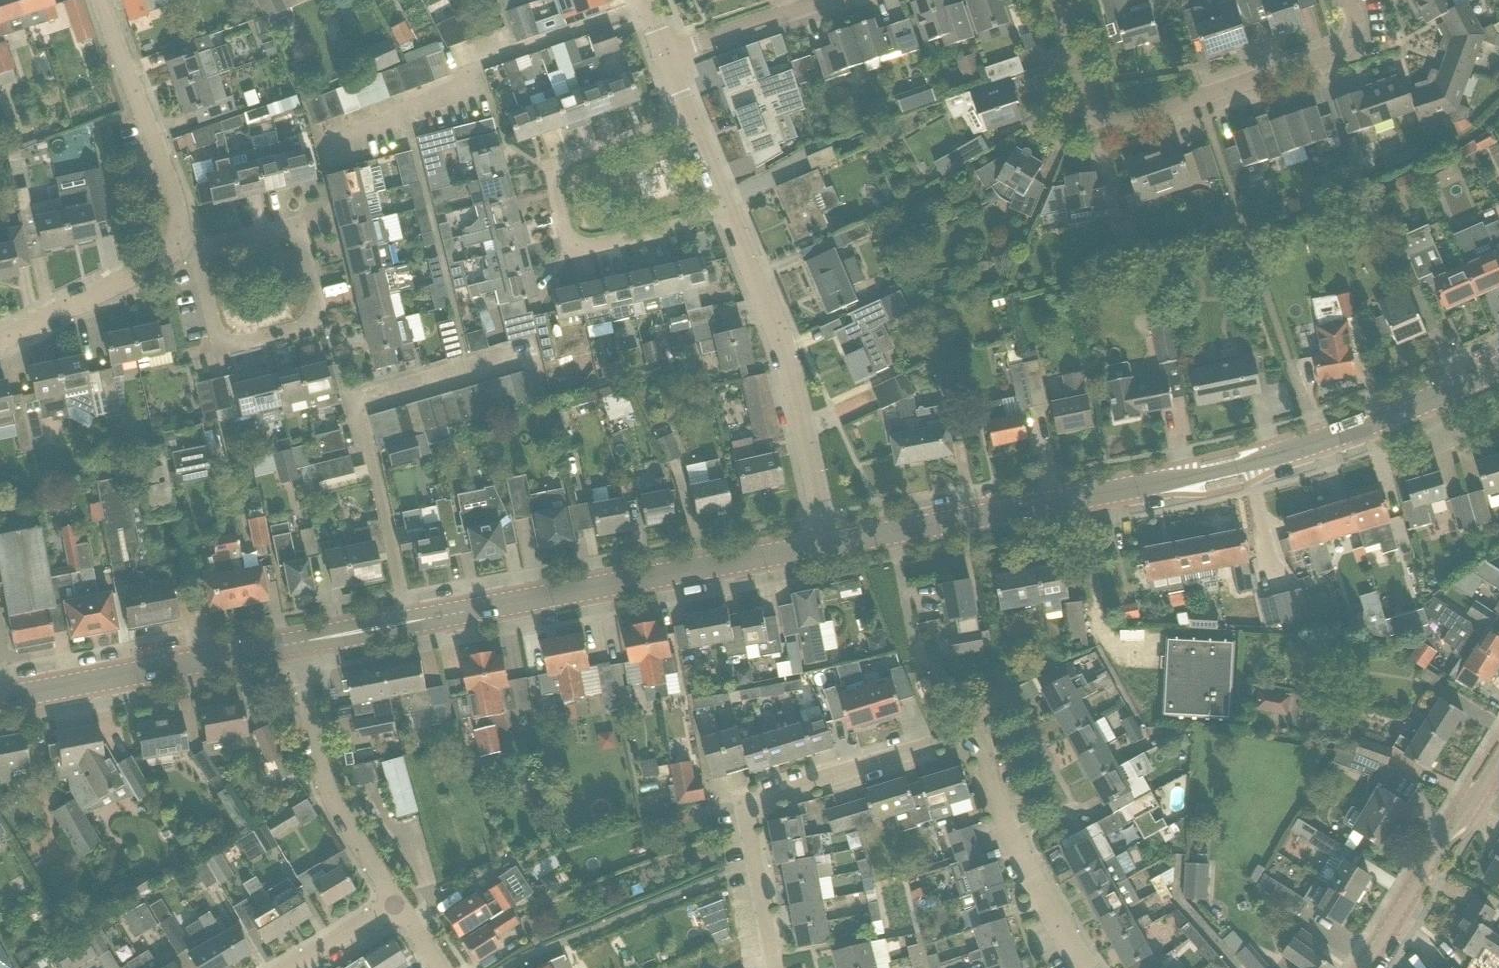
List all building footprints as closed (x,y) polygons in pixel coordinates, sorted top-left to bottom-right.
[(18,0),(0,0),(0,38),(28,29),(18,0)] [(28,29),(47,23),(47,21),(56,18),(52,6),(54,5),(52,0),(18,0),(28,29)] [(77,43),(92,38),(80,0),(67,0),(63,1),(77,43)] [(148,21),(172,13),(168,0),(141,0),(148,21)] [(262,17),(263,20),(286,10),(281,0),(254,0),(262,17)] [(505,12),(522,6),(520,0),(501,0),(505,12)] [(563,18),(603,5),(601,0),(556,0),(563,18)] [(946,47),(974,38),(963,2),(950,7),(947,0),(942,2),(942,0),(921,0),(912,3),(925,43),(943,37),(946,47)] [(978,33),(1009,23),(1003,7),(1008,6),(1006,0),(967,0),(978,33)] [(1125,0),(1103,0),(1110,25),(1106,26),(1110,37),(1113,36),(1115,44),(1123,42),(1125,50),(1160,40),(1151,9),(1130,15),(1125,0)] [(1275,37),(1304,27),(1295,0),(1263,0),(1275,37)] [(1442,16),(1455,9),(1455,8),(1450,0),(1421,0),(1409,6),(1417,20),(1423,17),(1427,24),(1442,16)] [(1437,27),(1443,38),(1498,35),(1492,24),(1481,30),(1466,2),(1455,8),(1455,9),(1442,16),(1445,22),(1437,27)] [(522,6),(505,12),(509,24),(509,23),(516,43),(537,36),(531,17),(526,5),(522,6)] [(1249,45),(1243,26),(1236,5),(1221,10),(1224,18),(1213,21),(1211,16),(1207,10),(1200,7),(1184,12),(1187,22),(1192,42),(1199,39),(1206,60),(1209,58),(1211,62),(1222,58),(1221,55),(1249,45)] [(434,25),(446,48),(466,40),(454,16),(434,25)] [(268,32),(263,20),(262,17),(252,20),(258,36),(268,32)] [(881,63),(917,51),(907,20),(878,30),(874,20),(852,27),(864,64),(879,59),(881,63)] [(587,35),(595,58),(619,50),(611,27),(587,35)] [(864,64),(852,27),(830,35),(833,45),(815,51),(822,70),(825,81),(851,73),(849,69),(864,64)] [(166,64),(175,89),(217,74),(209,50),(214,49),(209,34),(170,47),(175,61),(166,64)] [(1498,35),(1443,38),(1439,49),(1448,53),(1445,60),(1471,70),(1482,41),(1494,46),(1498,35)] [(388,39),(373,46),(383,70),(398,63),(388,39)] [(16,79),(12,70),(14,70),(5,42),(0,44),(0,85),(16,79)] [(273,42),(263,46),(267,57),(276,53),(273,42)] [(564,126),(567,125),(569,131),(590,123),(588,118),(570,64),(563,43),(551,48),(558,71),(547,75),(552,90),(564,126)] [(741,61),(720,69),(726,88),(723,89),(732,114),(732,115),(736,113),(800,91),(793,70),(772,78),(759,83),(746,47),(737,50),(741,61)] [(539,52),(544,67),(552,64),(547,50),(539,52)] [(442,53),(426,59),(434,81),(451,75),(442,53)] [(527,56),(514,60),(518,72),(519,72),(531,68),(527,56)] [(985,68),(990,84),(1024,72),(1019,57),(985,68)] [(426,59),(395,70),(404,92),(434,81),(426,59)] [(802,59),(792,62),(796,75),(806,71),(802,59)] [(522,82),(519,72),(518,72),(514,60),(502,64),(517,106),(520,105),(522,111),(507,116),(516,142),(540,134),(531,107),(530,108),(527,98),(522,82)] [(580,61),(570,64),(588,118),(613,109),(603,83),(599,69),(585,74),(580,61)] [(960,69),(965,85),(984,79),(978,62),(960,69)] [(1458,105),(1469,75),(1462,72),(1443,65),(1440,73),(1432,69),(1428,81),(1465,120),(1470,109),(1458,105)] [(531,68),(519,72),(522,82),(534,78),(531,68)] [(302,101),(306,103),(305,101),(315,97),(301,69),(290,74),(297,90),(302,101)] [(395,70),(380,76),(388,98),(404,92),(395,70)] [(217,74),(175,89),(183,114),(193,110),(197,123),(216,117),(235,110),(231,96),(226,98),(217,74)] [(627,74),(603,83),(613,109),(637,101),(627,74)] [(380,76),(366,81),(374,103),(388,98),(380,76)] [(1396,76),(1381,81),(1393,118),(1415,111),(1416,111),(1411,96),(1406,80),(1398,83),(1396,76)] [(1017,104),(1019,103),(1010,78),(991,85),(964,94),(964,96),(963,114),(974,135),(987,130),(987,131),(1003,126),(1022,119),(1017,104)] [(366,81),(351,86),(359,109),(374,103),(366,81)] [(1368,93),(1361,95),(1372,125),(1393,118),(1381,81),(1366,86),(1368,93)] [(1418,94),(1411,96),(1416,111),(1415,111),(1419,123),(1450,113),(1454,124),(1465,120),(1428,81),(1415,85),(1418,94)] [(351,86),(335,92),(344,115),(359,109),(351,86)] [(564,126),(552,90),(527,98),(530,108),(531,107),(540,134),(564,126)] [(242,95),(247,107),(256,104),(252,91),(242,95)] [(800,91),(736,113),(742,130),(738,131),(747,156),(752,155),(757,168),(783,153),(780,144),(771,121),(791,114),(805,109),(800,91)] [(335,92),(321,97),(329,120),(344,115),(335,92)] [(1372,125),(1361,95),(1360,92),(1333,101),(1339,119),(1343,117),(1349,135),(1372,127),(1372,125)] [(296,96),(268,106),(272,117),(300,107),(296,96)] [(305,101),(306,103),(314,125),(329,120),(321,97),(315,99),(315,97),(305,101)] [(272,117),(268,106),(255,110),(260,122),(272,117)] [(1297,109),(1292,111),(1304,147),(1326,140),(1327,141),(1339,137),(1331,114),(1320,118),(1316,107),(1303,111),(1302,109),(1298,111),(1297,109)] [(1274,133),(1261,138),(1268,161),(1283,156),(1282,155),(1304,147),(1292,111),(1287,112),(1287,114),(1283,116),(1284,118),(1271,122),(1274,133)] [(231,118),(219,123),(222,134),(235,130),(234,129),(242,126),(239,116),(231,118)] [(222,134),(219,123),(191,132),(196,149),(215,143),(218,156),(210,158),(214,174),(206,176),(208,183),(196,186),(201,205),(212,202),(213,204),(238,198),(228,156),(222,134)] [(1268,161),(1261,138),(1255,123),(1250,125),(1250,127),(1246,128),(1247,130),(1234,135),(1237,146),(1226,150),(1239,189),(1252,185),(1250,178),(1259,175),(1256,163),(1267,160),(1268,161)] [(416,137),(430,193),(443,189),(442,189),(445,188),(435,147),(449,144),(445,130),(416,137)] [(473,160),(478,180),(478,181),(505,174),(495,132),(454,142),(459,164),(473,160)] [(1347,140),(1353,160),(1362,157),(1355,137),(1347,140)] [(289,139),(278,142),(288,186),(314,180),(306,151),(293,154),(289,139)] [(253,149),(263,192),(288,186),(278,142),(253,149)] [(1126,162),(1133,184),(1123,187),(1127,199),(1130,209),(1145,204),(1143,200),(1192,184),(1178,145),(1126,162)] [(937,161),(945,175),(972,159),(965,146),(937,161)] [(1416,146),(1404,151),(1408,159),(1419,153),(1416,146)] [(806,158),(811,170),(837,159),(832,147),(806,158)] [(1193,152),(1202,181),(1218,175),(1208,147),(1193,152)] [(1009,208),(1013,210),(1031,218),(1045,186),(1034,179),(1043,164),(1031,157),(1032,156),(1032,155),(1032,154),(1032,153),(1031,152),(1031,151),(1030,150),(1028,149),(1026,149),(1025,149),(1024,150),(1023,150),(1022,151),(1017,148),(1011,157),(1007,154),(976,172),(986,189),(986,190),(992,187),(994,192),(996,194),(998,196),(999,198),(1001,199),(1007,203),(1011,204),(1009,208)] [(253,149),(228,156),(238,198),(263,192),(253,149)] [(1408,159),(1404,151),(1393,156),(1397,164),(1408,159)] [(408,185),(409,186),(419,184),(411,152),(394,155),(402,187),(408,185)] [(1445,180),(1455,176),(1450,164),(1423,175),(1428,187),(1440,182),(1440,184),(1446,182),(1445,180)] [(641,201),(675,194),(670,167),(636,174),(641,201)] [(327,177),(334,204),(377,194),(377,192),(374,193),(367,168),(327,177)] [(792,224),(789,226),(795,242),(827,229),(813,195),(825,189),(818,171),(777,188),(792,224)] [(91,192),(59,199),(69,244),(95,238),(90,217),(109,213),(100,172),(88,175),(91,192)] [(1050,189),(1038,218),(1068,212),(1092,208),(1094,220),(1121,215),(1116,201),(1109,182),(1097,184),(1095,172),(1065,178),(1067,186),(1050,189)] [(1422,173),(1398,182),(1404,197),(1428,187),(1423,175),(1422,173)] [(475,207),(511,198),(505,174),(478,181),(478,180),(467,182),(473,207),(475,207)] [(419,184),(409,186),(411,197),(421,195),(419,184)] [(20,214),(22,225),(25,236),(39,233),(43,249),(69,244),(59,199),(30,205),(26,188),(14,191),(19,214),(20,214)] [(443,189),(430,193),(432,202),(445,199),(443,189)] [(334,204),(340,229),(380,219),(380,218),(382,217),(377,194),(334,204)] [(490,230),(519,222),(518,217),(516,218),(511,198),(475,207),(478,218),(470,227),(463,228),(465,235),(490,229),(490,230)] [(387,219),(391,239),(401,237),(397,217),(387,219)] [(340,229),(346,254),(387,244),(387,243),(388,242),(387,238),(388,238),(387,230),(384,231),(382,221),(381,221),(380,219),(340,229)] [(417,222),(421,235),(431,233),(428,220),(417,222)] [(1116,226),(1125,252),(1141,246),(1132,220),(1116,226)] [(1488,237),(1498,262),(1498,221),(1498,220),(1484,227),(1488,237)] [(493,240),(496,253),(496,254),(524,247),(521,237),(527,236),(527,235),(526,235),(524,225),(519,223),(519,222),(490,230),(490,229),(465,235),(460,236),(463,248),(493,240)] [(438,226),(442,241),(452,239),(448,224),(438,226)] [(852,286),(864,281),(854,258),(842,263),(836,250),(843,247),(870,236),(865,224),(838,235),(835,237),(817,245),(821,255),(805,263),(827,315),(858,302),(852,286)] [(17,275),(16,269),(31,266),(24,237),(25,236),(22,225),(5,229),(9,245),(0,247),(0,279),(17,275)] [(1428,231),(1403,243),(1410,260),(1421,285),(1422,285),(1424,290),(1432,287),(1431,284),(1435,282),(1441,294),(1438,295),(1443,307),(1446,306),(1447,309),(1478,296),(1465,267),(1448,274),(1436,246),(1436,247),(1428,231)] [(431,233),(421,235),(424,247),(434,244),(431,233)] [(1465,267),(1478,296),(1498,287),(1498,262),(1488,237),(1458,250),(1465,267)] [(442,241),(448,266),(461,262),(460,261),(453,263),(450,254),(454,249),(452,239),(442,241)] [(1403,243),(1390,249),(1397,266),(1410,260),(1403,243)] [(346,254),(352,279),(393,269),(392,268),(393,268),(387,244),(346,254)] [(991,258),(999,268),(1012,266),(1016,256),(1009,244),(996,245),(991,258)] [(484,257),(490,281),(530,272),(524,247),(496,254),(496,253),(484,257)] [(686,314),(685,314),(688,328),(691,327),(691,328),(715,322),(712,306),(699,309),(694,289),(708,286),(707,282),(703,267),(701,259),(674,265),(680,292),(681,292),(686,314)] [(461,262),(448,266),(454,290),(467,287),(461,262)] [(656,297),(680,292),(674,265),(650,270),(656,297)] [(713,265),(703,267),(707,282),(716,280),(713,265)] [(358,303),(386,296),(401,292),(399,282),(396,283),(393,269),(352,279),(358,303)] [(430,272),(433,285),(443,282),(440,270),(430,272)] [(641,301),(656,297),(650,270),(625,276),(635,316),(644,314),(641,301)] [(536,296),(530,272),(490,281),(476,284),(467,287),(470,299),(480,297),(479,295),(495,291),(498,304),(502,320),(502,321),(531,314),(532,317),(531,312),(526,314),(525,312),(523,302),(522,299),(536,296)] [(610,321),(635,316),(625,276),(601,281),(610,321)] [(585,327),(610,321),(601,281),(576,287),(582,314),(585,327)] [(443,282),(433,285),(436,297),(447,294),(443,282)] [(557,319),(582,314),(576,287),(551,292),(557,319)] [(847,359),(849,359),(851,364),(849,365),(856,381),(888,367),(871,329),(910,312),(900,291),(848,315),(849,317),(851,315),(855,324),(835,333),(847,359)] [(1384,315),(1368,322),(1376,341),(1392,334),(1397,345),(1426,332),(1418,314),(1408,291),(1405,292),(1379,303),(1384,315)] [(1317,327),(1320,339),(1323,355),(1314,357),(1319,382),(1357,375),(1353,355),(1370,352),(1362,315),(1358,315),(1352,293),(1335,297),(1343,323),(1334,325),(1317,327)] [(358,303),(364,327),(392,320),(386,296),(358,303)] [(533,325),(536,334),(542,359),(554,356),(544,314),(532,317),(533,325)] [(666,319),(669,332),(688,328),(685,314),(666,319)] [(416,340),(425,338),(421,316),(412,317),(416,340)] [(392,320),(364,327),(370,353),(371,353),(375,370),(396,365),(392,347),(412,343),(410,332),(408,332),(405,317),(392,320)] [(461,356),(456,332),(452,320),(436,324),(445,360),(461,356)] [(1152,328),(1159,364),(1179,361),(1171,323),(1152,328)] [(130,331),(136,359),(136,360),(175,351),(170,324),(156,327),(156,325),(130,331)] [(507,342),(536,334),(533,325),(504,332),(507,342)] [(688,328),(669,332),(669,333),(661,335),(668,349),(695,343),(691,328),(691,327),(688,328)] [(738,366),(741,378),(745,377),(742,365),(750,363),(742,330),(713,337),(714,338),(698,342),(701,355),(716,352),(721,371),(738,366)] [(104,336),(111,369),(113,378),(123,376),(120,363),(136,359),(130,331),(104,336)] [(466,337),(466,341),(469,353),(486,349),(482,333),(466,337)] [(620,361),(619,362),(622,372),(643,366),(637,348),(617,352),(620,361)] [(662,359),(660,348),(643,352),(646,363),(662,359)] [(1032,408),(1021,354),(1020,348),(1006,351),(1016,397),(1003,400),(1003,401),(980,406),(984,426),(990,425),(995,446),(1028,439),(1023,416),(1022,416),(1020,410),(1032,408)] [(400,352),(403,363),(414,360),(411,349),(400,352)] [(1036,351),(1021,354),(1032,408),(1048,405),(1036,351)] [(82,358),(56,363),(66,409),(73,408),(95,419),(95,417),(108,414),(99,372),(85,374),(82,358)] [(1254,358),(1191,371),(1199,406),(1261,394),(1254,358)] [(307,368),(298,371),(305,399),(307,408),(317,406),(315,397),(338,391),(332,366),(324,367),(323,364),(319,365),(318,360),(305,363),(307,368)] [(622,372),(619,362),(600,367),(603,377),(622,372)] [(22,397),(31,439),(43,436),(39,420),(52,417),(52,421),(67,418),(66,409),(56,363),(29,369),(35,394),(22,397)] [(305,399),(298,371),(295,371),(293,366),(281,369),(282,375),(273,377),(280,405),(282,415),(292,413),(290,403),(305,399)] [(951,367),(938,369),(942,393),(955,391),(951,367)] [(535,368),(521,372),(530,403),(544,399),(535,368)] [(111,369),(99,372),(108,414),(119,412),(113,378),(111,369)] [(233,387),(241,417),(254,414),(254,412),(280,405),(273,377),(270,378),(268,372),(256,375),(257,381),(250,382),(249,377),(236,380),(237,387),(233,387)] [(521,372),(510,375),(519,406),(530,403),(521,372)] [(872,388),(877,399),(899,389),(904,400),(914,395),(915,394),(906,373),(872,388)] [(1053,404),(1055,414),(1059,434),(1093,427),(1082,374),(1064,377),(1069,401),(1053,404)] [(510,375),(498,379),(507,409),(519,406),(510,375)] [(745,377),(741,378),(741,380),(741,381),(754,438),(730,443),(742,493),(781,485),(770,437),(778,435),(764,375),(746,379),(745,377)] [(223,377),(209,381),(216,411),(231,408),(223,377)] [(1108,382),(1107,383),(1111,403),(1115,422),(1141,417),(1140,414),(1174,407),(1170,388),(1169,381),(1134,387),(1132,378),(1108,382)] [(498,379),(486,382),(495,413),(507,409),(498,379)] [(216,411),(209,381),(194,384),(204,423),(217,420),(215,412),(216,411)] [(0,383),(0,428),(14,425),(19,453),(33,450),(31,439),(22,397),(22,395),(9,398),(5,382),(0,383)] [(486,382),(475,385),(484,416),(495,413),(486,382)] [(618,384),(586,396),(588,404),(621,392),(618,384)] [(475,385),(463,389),(472,419),(484,416),(475,385)] [(463,389),(451,392),(459,423),(472,419),(463,389)] [(899,389),(877,399),(882,410),(898,402),(900,401),(904,400),(899,389)] [(451,392),(439,396),(448,426),(459,423),(451,392)] [(917,410),(915,400),(914,395),(904,400),(900,401),(898,402),(901,419),(917,415),(916,410),(917,410)] [(439,396),(428,399),(437,430),(446,427),(448,426),(439,396)] [(428,399),(415,402),(424,433),(437,430),(428,399)] [(415,402),(404,406),(413,436),(424,433),(415,402)] [(917,415),(920,431),(925,460),(954,455),(945,405),(937,406),(917,410),(916,410),(917,415)] [(404,406),(392,409),(402,440),(413,436),(404,406)] [(392,409),(380,413),(390,443),(402,440),(392,409)] [(390,443),(380,413),(368,416),(377,447),(390,443)] [(446,427),(437,430),(424,433),(428,445),(450,438),(446,427)] [(925,460),(920,431),(906,433),(905,427),(890,430),(897,466),(925,460)] [(344,449),(339,430),(320,434),(313,436),(318,455),(344,449)] [(420,457),(414,437),(384,446),(390,466),(420,457)] [(276,441),(278,451),(290,449),(288,439),(276,441)] [(211,468),(206,445),(171,453),(175,475),(211,468)] [(153,519),(176,515),(161,446),(133,451),(142,495),(129,498),(133,528),(137,547),(133,560),(139,587),(137,587),(144,625),(177,618),(174,599),(165,554),(163,554),(161,542),(158,543),(153,519)] [(308,466),(303,446),(291,449),(291,450),(295,469),(308,466)] [(295,469),(291,450),(272,455),(280,484),(298,479),(295,469)] [(353,470),(349,456),(330,461),(313,465),(317,480),(317,482),(354,474),(353,470)] [(1478,462),(1487,495),(1498,492),(1498,456),(1478,462)] [(690,487),(696,515),(729,508),(719,460),(704,463),(685,466),(690,487)] [(1426,504),(1446,498),(1439,474),(1408,483),(1413,500),(1403,503),(1411,530),(1432,523),(1426,504)] [(505,479),(513,520),(531,516),(537,549),(573,541),(566,507),(565,507),(562,489),(529,496),(525,475),(520,476),(505,479)] [(137,547),(133,528),(129,498),(124,477),(116,479),(95,483),(112,580),(125,577),(127,590),(120,591),(127,628),(144,625),(137,587),(139,587),(133,560),(137,547)] [(653,494),(638,497),(644,526),(674,520),(668,491),(666,492),(663,478),(651,480),(653,494)] [(590,506),(592,516),(596,536),(628,529),(619,484),(605,487),(609,503),(590,506)] [(461,502),(463,510),(459,511),(463,533),(468,532),(473,560),(487,557),(489,560),(499,558),(500,554),(504,553),(501,541),(515,539),(510,516),(507,517),(493,486),(484,488),(486,498),(461,502)] [(1380,491),(1348,501),(1357,531),(1358,531),(1363,546),(1363,549),(1379,544),(1383,554),(1397,550),(1389,521),(1380,491)] [(1482,491),(1469,495),(1478,526),(1491,522),(1482,491)] [(1478,526),(1469,495),(1451,500),(1460,532),(1478,527),(1478,526)] [(396,530),(400,551),(413,548),(417,570),(448,565),(446,553),(459,550),(456,536),(450,501),(446,502),(445,500),(436,501),(440,524),(422,528),(422,531),(407,534),(405,528),(396,530)] [(1348,501),(1316,511),(1326,540),(1357,531),(1348,501)] [(1326,540),(1316,511),(1285,520),(1290,539),(1281,541),(1284,553),(1307,546),(1316,575),(1333,570),(1325,541),(1326,540)] [(248,520),(254,548),(269,545),(263,517),(248,520)] [(271,537),(277,567),(283,566),(289,596),(313,591),(305,550),(293,553),(287,524),(270,528),(272,537),(271,537)] [(349,549),(342,551),(349,582),(349,584),(356,583),(379,578),(368,527),(353,530),(357,548),(349,549)] [(1242,531),(1209,537),(1215,569),(1231,566),(1236,594),(1258,590),(1255,574),(1251,575),(1249,562),(1248,562),(1242,531)] [(235,535),(223,537),(226,554),(228,554),(232,573),(231,573),(238,606),(267,600),(263,581),(260,568),(241,571),(238,558),(241,558),(237,535),(235,535)] [(215,578),(202,581),(205,592),(209,612),(238,606),(231,573),(232,573),(228,554),(226,554),(223,537),(210,540),(213,555),(211,556),(215,578)] [(1209,537),(1175,544),(1183,587),(1196,584),(1209,593),(1219,592),(1215,569),(1209,537)] [(70,574),(48,578),(54,608),(63,607),(69,639),(93,634),(76,545),(74,538),(63,540),(70,574)] [(340,539),(318,543),(320,555),(326,554),(329,568),(332,587),(349,584),(349,582),(342,551),(340,539)] [(86,543),(76,545),(93,634),(117,630),(110,594),(97,596),(92,570),(86,543)] [(1183,587),(1175,544),(1144,550),(1149,581),(1166,578),(1171,607),(1185,604),(1184,602),(1186,601),(1183,587)] [(1363,546),(1354,549),(1358,562),(1366,560),(1366,559),(1363,549),(1363,546)] [(1062,610),(1060,600),(1069,599),(1061,556),(1035,561),(1037,569),(995,576),(1002,610),(1043,603),(1045,613),(1062,610)] [(1487,562),(1488,561),(1488,560),(1485,562),(1471,571),(1453,584),(1473,597),(1484,580),(1498,590),(1498,570),(1487,562)] [(952,638),(955,654),(975,650),(983,648),(970,581),(941,587),(947,620),(956,618),(960,637),(952,638)] [(0,593),(0,654),(49,645),(38,586),(0,593)] [(793,596),(794,604),(779,607),(785,637),(800,634),(806,665),(826,661),(819,624),(825,623),(818,590),(793,596)] [(1301,591),(1287,595),(1294,619),(1307,616),(1301,591)] [(1287,595),(1275,598),(1281,623),(1294,619),(1287,595)] [(1281,623),(1275,598),(1262,601),(1268,626),(1281,623)] [(1137,599),(1123,602),(1125,615),(1139,613),(1137,599)] [(1087,638),(1082,602),(1066,604),(1071,640),(1087,638)] [(1498,616),(1476,602),(1470,612),(1492,626),(1498,616)] [(1382,608),(1357,616),(1362,635),(1390,636),(1382,608)] [(1490,628),(1489,628),(1483,637),(1461,622),(1457,619),(1459,616),(1447,608),(1438,621),(1450,630),(1498,662),(1498,634),(1490,628)] [(707,612),(713,644),(722,642),(729,658),(747,654),(746,646),(747,646),(741,614),(730,616),(728,609),(707,612)] [(1423,609),(1410,613),(1414,629),(1428,625),(1423,609)] [(763,610),(741,614),(747,646),(758,643),(760,657),(782,653),(781,639),(776,616),(764,618),(763,610)] [(679,651),(713,644),(707,612),(685,616),(686,625),(674,627),(679,651)] [(1190,629),(1217,630),(1218,613),(1192,612),(1190,629)] [(645,624),(656,686),(658,699),(670,697),(666,675),(679,673),(676,654),(672,654),(667,628),(659,630),(658,622),(645,624)] [(645,688),(656,686),(645,624),(631,626),(633,634),(625,636),(630,663),(640,661),(645,688)] [(1450,630),(1443,640),(1455,648),(1452,653),(1467,662),(1455,681),(1470,691),(1479,677),(1490,683),(1498,669),(1498,662),(1450,630)] [(885,633),(869,637),(872,653),(889,649),(885,633)] [(563,639),(575,698),(576,703),(578,716),(589,714),(586,696),(580,669),(590,668),(584,635),(563,639)] [(1418,639),(1420,641),(1408,657),(1425,669),(1437,652),(1432,637),(1418,639)] [(1163,716),(1231,720),(1235,642),(1167,638),(1163,716)] [(564,700),(575,698),(563,639),(543,643),(548,674),(538,676),(542,696),(562,692),(564,700)] [(509,685),(504,658),(497,660),(495,652),(482,654),(493,716),(494,716),(497,732),(507,731),(504,714),(500,687),(509,685)] [(789,661),(792,675),(803,673),(799,652),(788,654),(789,661)] [(497,732),(494,716),(493,716),(482,654),(469,657),(470,665),(463,666),(468,693),(469,692),(474,719),(476,719),(483,757),(501,753),(497,732)] [(385,668),(390,697),(401,695),(404,712),(433,707),(433,706),(429,689),(427,689),(421,661),(385,668)] [(792,675),(789,661),(777,664),(779,678),(792,675)] [(614,687),(615,687),(610,662),(596,664),(604,705),(617,702),(614,687)] [(1042,692),(1055,715),(1080,701),(1088,697),(1103,688),(1113,683),(1106,671),(1096,677),(1097,679),(1086,685),(1081,674),(1078,676),(1071,663),(1037,678),(1044,691),(1042,692)] [(883,681),(865,686),(877,724),(893,719),(892,716),(903,713),(899,701),(915,697),(903,666),(881,673),(883,681)] [(378,700),(390,697),(385,668),(348,675),(356,716),(381,711),(378,700)] [(459,678),(447,680),(450,691),(461,689),(459,678)] [(801,679),(790,682),(792,691),(803,689),(801,679)] [(792,691),(790,682),(782,683),(784,693),(792,691)] [(1119,694),(1113,683),(1103,688),(1109,699),(1119,694)] [(877,724),(865,686),(848,692),(845,684),(824,690),(833,721),(846,717),(849,729),(859,726),(860,729),(877,724)] [(631,685),(615,687),(614,687),(617,702),(618,702),(618,704),(633,702),(631,685)] [(758,687),(749,689),(751,699),(760,697),(758,687)] [(751,699),(749,689),(740,691),(742,701),(751,699)] [(1259,690),(1256,710),(1287,715),(1291,695),(1259,690)] [(1432,711),(1422,727),(1446,742),(1464,714),(1441,700),(1428,692),(1421,704),(1432,711)] [(722,694),(708,697),(710,707),(724,704),(722,694)] [(710,707),(708,697),(694,699),(696,709),(710,707)] [(1055,715),(1067,737),(1093,723),(1080,701),(1055,715)] [(201,743),(202,751),(203,750),(208,757),(229,753),(226,739),(246,736),(240,702),(201,710),(207,741),(201,743)] [(448,703),(433,706),(433,707),(436,724),(451,722),(448,703)] [(578,716),(576,703),(564,706),(567,721),(578,719),(577,716),(578,716)] [(391,732),(388,714),(355,720),(358,739),(391,732)] [(825,717),(804,723),(813,754),(834,748),(825,717)] [(1122,722),(1128,733),(1138,728),(1131,717),(1122,722)] [(135,726),(139,746),(142,760),(188,751),(182,718),(135,726)] [(804,723),(783,730),(792,761),(813,754),(804,723)] [(1067,737),(1080,760),(1105,746),(1093,723),(1067,737)] [(68,791),(73,800),(80,810),(126,783),(137,801),(152,793),(130,756),(112,767),(106,757),(104,759),(98,725),(84,728),(83,728),(68,730),(68,731),(54,734),(55,736),(57,744),(48,746),(48,745),(47,745),(53,781),(67,779),(68,791)] [(273,759),(281,777),(288,774),(267,727),(254,733),(267,762),(273,759)] [(1446,742),(1422,727),(1413,742),(1401,735),(1394,747),(1406,754),(1405,756),(1428,771),(1446,742)] [(738,728),(719,733),(730,769),(748,764),(741,742),(742,742),(738,728)] [(1138,728),(1128,733),(1134,744),(1144,739),(1138,728)] [(783,730),(762,736),(771,767),(792,761),(783,730)] [(1185,732),(1174,738),(1178,745),(1185,747),(1191,743),(1185,732)] [(730,769),(719,733),(701,739),(713,780),(728,775),(726,770),(730,769)] [(40,763),(36,743),(25,745),(23,734),(0,738),(0,784),(31,778),(29,765),(40,763)] [(411,735),(402,737),(406,752),(414,750),(411,735)] [(762,736),(742,742),(741,742),(748,764),(750,773),(771,767),(762,736)] [(1360,740),(1355,755),(1387,766),(1393,748),(1360,740)] [(1080,760),(1092,782),(1118,769),(1117,768),(1105,746),(1080,760)] [(203,750),(202,751),(192,757),(210,787),(222,779),(208,757),(203,750)] [(1118,769),(1092,782),(1105,805),(1130,791),(1138,787),(1131,775),(1156,761),(1150,750),(1117,768),(1118,769)] [(1387,766),(1355,755),(1339,750),(1333,763),(1388,782),(1396,769),(1387,766)] [(351,751),(343,753),(345,764),(353,763),(351,751)] [(372,760),(351,765),(357,787),(378,781),(372,760)] [(402,760),(382,766),(396,820),(417,814),(402,760)] [(656,761),(643,763),(646,778),(659,775),(656,761)] [(691,762),(672,765),(678,804),(685,803),(705,800),(702,780),(694,782),(691,762)] [(962,767),(939,774),(949,805),(971,798),(962,767)] [(919,780),(920,783),(928,811),(929,811),(932,820),(952,814),(949,805),(939,774),(919,780)] [(885,784),(894,814),(907,810),(911,823),(915,825),(932,820),(929,811),(928,811),(920,783),(909,786),(907,778),(885,784)] [(862,824),(894,814),(885,784),(864,791),(867,799),(855,802),(862,824)] [(1343,820),(1344,823),(1354,829),(1354,830),(1366,838),(1383,848),(1390,837),(1394,840),(1413,810),(1379,789),(1365,813),(1354,807),(1351,807),(1343,820)] [(222,792),(217,796),(239,826),(244,822),(222,792)] [(306,798),(263,824),(277,846),(278,845),(274,838),(298,824),(299,826),(317,816),(306,798)] [(80,810),(73,800),(51,812),(77,859),(100,845),(80,810)] [(1064,855),(1076,877),(1113,857),(1102,838),(1145,814),(1137,800),(1075,834),(1081,845),(1064,855)] [(769,822),(773,843),(805,838),(800,811),(806,810),(805,803),(781,810),(783,819),(769,822)] [(849,804),(837,808),(844,829),(856,825),(849,804)] [(844,829),(837,808),(826,811),(833,832),(844,829)] [(1298,819),(1292,829),(1297,833),(1304,822),(1298,819)] [(1176,823),(1160,832),(1166,842),(1182,833),(1176,822),(1176,823)] [(263,824),(234,842),(242,854),(260,843),(266,853),(277,846),(263,824)] [(948,834),(951,845),(975,838),(971,827),(948,834)] [(1310,843),(1335,858),(1343,846),(1317,831),(1310,843)] [(777,865),(783,864),(815,858),(815,856),(809,857),(805,838),(773,843),(777,865)] [(975,838),(951,845),(955,857),(979,850),(975,838)] [(708,843),(712,864),(719,863),(715,841),(708,843)] [(219,851),(207,858),(221,884),(233,877),(226,864),(219,851)] [(340,868),(349,863),(342,851),(319,864),(326,875),(312,883),(326,907),(353,890),(340,868)] [(950,866),(961,898),(1004,884),(997,863),(985,866),(981,855),(962,862),(950,866)] [(1485,879),(1498,888),(1498,855),(1485,879)] [(1076,877),(1089,900),(1127,879),(1115,856),(1113,857),(1076,877)] [(783,864),(787,885),(819,879),(815,858),(783,864)] [(857,862),(860,871),(869,868),(866,859),(857,862)] [(1345,862),(1330,886),(1356,902),(1370,878),(1345,862)] [(216,882),(205,864),(177,880),(184,892),(201,882),(205,888),(216,882)] [(1184,899),(1206,900),(1208,866),(1186,865),(1184,899)] [(869,868),(860,871),(862,880),(872,877),(869,868)] [(1150,881),(1156,892),(1166,887),(1166,886),(1173,882),(1174,868),(1150,881)] [(1356,902),(1330,886),(1317,877),(1304,898),(1284,885),(1271,877),(1264,873),(1256,886),(1301,914),(1308,904),(1316,909),(1316,910),(1341,925),(1356,902)] [(287,930),(271,904),(255,876),(242,884),(258,912),(248,918),(264,944),(287,930)] [(787,885),(791,906),(823,901),(819,879),(787,885)] [(1089,900),(1101,923),(1127,908),(1139,901),(1127,879),(1089,900)] [(502,913),(514,906),(500,883),(488,890),(494,900),(483,907),(475,896),(445,915),(458,936),(488,916),(490,920),(502,912),(502,913)] [(977,904),(984,926),(1002,920),(998,909),(1011,905),(1004,884),(961,898),(964,908),(977,904)] [(1166,887),(1156,892),(1162,903),(1172,897),(1166,887)] [(911,891),(917,912),(927,909),(921,888),(911,891)] [(294,890),(271,904),(287,930),(310,917),(294,890)] [(1482,904),(1492,910),(1494,912),(1498,904),(1498,901),(1489,894),(1482,904)] [(189,947),(171,917),(171,916),(160,898),(149,906),(154,914),(153,914),(159,923),(158,924),(177,955),(189,947)] [(1471,956),(1478,960),(1486,948),(1498,956),(1498,937),(1491,932),(1485,928),(1495,912),(1494,912),(1492,910),(1482,904),(1475,899),(1457,927),(1463,930),(1454,945),(1471,956)] [(791,906),(795,928),(827,922),(823,901),(791,906)] [(869,904),(871,913),(881,911),(878,902),(869,904)] [(121,916),(134,938),(156,925),(144,903),(121,916)] [(1101,923),(1114,945),(1139,931),(1139,930),(1153,923),(1147,914),(1134,922),(1127,908),(1101,923)] [(1180,930),(1189,939),(1198,932),(1178,910),(1170,916),(1181,929),(1180,930)] [(494,938),(517,923),(510,911),(462,942),(475,962),(499,947),(494,938)] [(881,911),(871,913),(873,923),(883,920),(881,911)] [(197,919),(198,920),(226,967),(249,954),(233,927),(222,934),(209,912),(197,919)] [(974,929),(981,949),(981,950),(1012,940),(1005,919),(1002,920),(984,926),(979,928),(979,927),(974,929)] [(198,920),(184,928),(196,949),(188,954),(196,967),(225,967),(226,967),(198,920)] [(827,922),(795,928),(799,949),(831,943),(827,922)] [(95,930),(84,937),(96,957),(97,958),(108,951),(95,930)] [(1315,955),(1322,945),(1301,930),(1294,940),(1283,954),(1302,967),(1333,967),(1315,955)] [(1114,945),(1126,967),(1152,954),(1139,931),(1114,945)] [(1198,932),(1189,939),(1197,949),(1206,941),(1198,932)] [(84,937),(83,937),(81,934),(51,952),(61,967),(76,967),(96,957),(84,937)] [(406,962),(391,940),(362,958),(368,967),(397,967),(406,962)] [(987,967),(997,967),(1019,961),(1012,940),(981,950),(981,949),(969,953),(972,961),(984,958),(987,967)] [(837,967),(867,967),(876,966),(870,942),(833,952),(837,967)] [(907,946),(909,956),(920,953),(918,943),(907,946)] [(1236,956),(1247,967),(1250,965),(1252,967),(1259,960),(1247,946),(1236,956)] [(0,947),(0,967),(11,967),(0,947)] [(137,956),(144,967),(163,967),(157,958),(153,960),(147,950),(137,956)] [(920,953),(909,956),(912,966),(923,963),(920,953)] [(568,967),(565,961),(564,959),(563,955),(540,965),(540,966),(537,967),(569,967),(568,967)] [(928,957),(931,966),(940,964),(938,955),(928,957)] [(137,956),(126,963),(129,967),(144,967),(137,956)] [(1214,967),(1224,967),(1227,965),(1218,956),(1210,963),(1214,967)]
